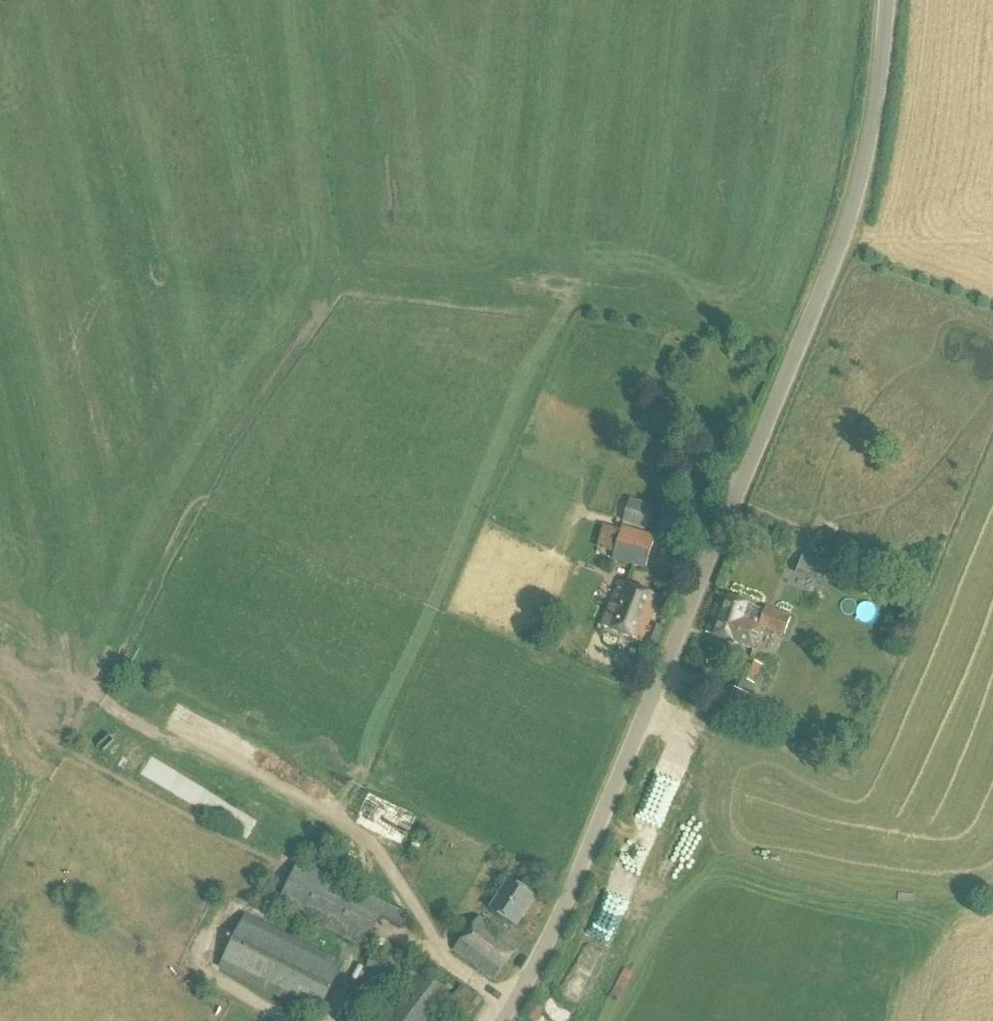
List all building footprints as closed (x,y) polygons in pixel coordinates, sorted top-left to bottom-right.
[(629,498),(623,520),(647,527),(653,505),(629,498)] [(621,526),(614,552),(612,558),(646,567),(656,536),(621,526)] [(797,570),(811,575),(817,558),(803,553),(797,570)] [(602,626),(642,642),(643,639),(657,645),(663,629),(649,624),(659,598),(619,583),(602,626)] [(719,595),(706,633),(753,650),(762,627),(758,625),(763,611),(756,608),(719,595)] [(763,611),(758,625),(762,627),(784,634),(791,616),(764,607),(763,611)] [(739,678),(755,685),(762,666),(747,659),(739,678)] [(723,706),(744,715),(750,695),(730,686),(723,706)] [(127,763),(130,748),(107,743),(104,757),(127,763)] [(258,841),(263,825),(252,821),(246,836),(258,841)] [(380,918),(387,904),(299,861),(278,906),(366,949),(380,918)] [(490,911),(517,928),(535,899),(508,881),(490,911)] [(387,904),(380,918),(402,929),(409,914),(387,904)] [(453,950),(494,981),(520,945),(481,916),(453,950)] [(221,968),(319,1016),(344,964),(246,917),(221,968)] [(405,943),(409,934),(394,927),(390,937),(405,943)] [(396,1020),(429,1020),(445,993),(420,979),(396,1020)] [(459,1020),(468,1020),(482,1001),(462,986),(444,1010),(459,1020)]
